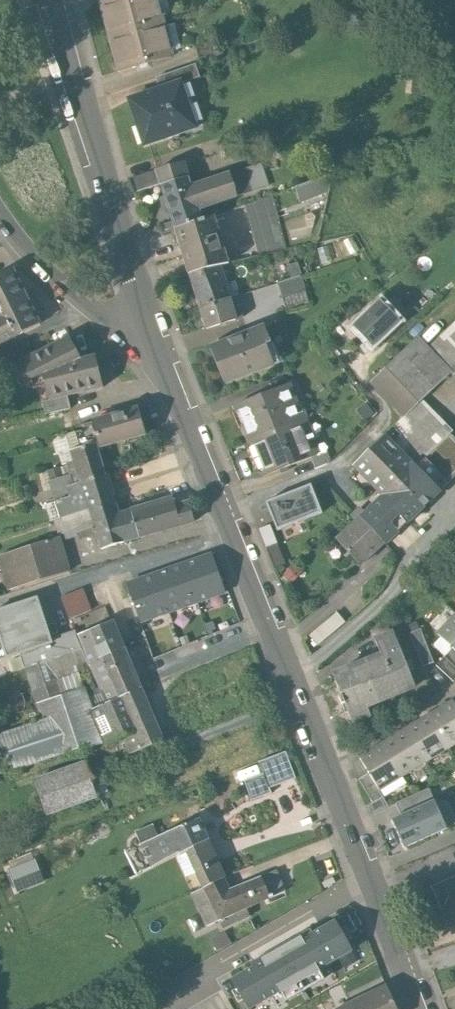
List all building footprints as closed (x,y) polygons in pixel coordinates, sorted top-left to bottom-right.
[(110,36),(162,22),(156,0),(112,0),(101,3),(110,36)] [(171,56),(162,22),(110,36),(119,70),(171,56)] [(160,90),(181,83),(201,76),(197,64),(156,78),(160,90)] [(160,90),(129,101),(144,145),(195,127),(181,83),(160,90)] [(183,163),(158,171),(162,184),(187,177),(183,163)] [(135,193),(162,184),(158,171),(131,179),(135,193)] [(229,174),(190,186),(198,209),(237,198),(229,174)] [(300,202),(329,192),(333,174),(295,187),(300,202)] [(202,221),(198,209),(190,186),(187,177),(162,184),(176,229),(202,221)] [(287,250),(273,195),(245,205),(259,255),(287,250)] [(214,217),(202,221),(176,229),(189,274),(219,265),(228,263),(214,217)] [(361,249),(354,238),(346,242),(353,254),(361,249)] [(297,263),(287,265),(292,280),(302,277),(297,263)] [(230,299),(219,265),(189,274),(200,308),(230,299)] [(0,275),(0,314),(2,313),(15,338),(41,325),(14,268),(0,275)] [(286,311),(309,304),(305,293),(306,292),(302,277),(292,280),(278,285),(286,311)] [(236,320),(230,299),(200,308),(206,329),(236,320)] [(382,303),(356,330),(374,349),(401,322),(382,303)] [(0,314),(0,346),(15,338),(2,313),(0,314)] [(429,349),(453,373),(454,375),(454,324),(429,349)] [(263,327),(211,348),(226,386),(273,367),(265,347),(271,345),(263,327)] [(40,376),(80,360),(68,337),(18,363),(28,382),(40,376)] [(424,401),(453,373),(429,349),(419,338),(371,384),(406,419),(424,401)] [(80,360),(40,376),(48,402),(67,398),(103,388),(95,357),(80,360)] [(235,409),(249,444),(302,423),(306,421),(292,387),(235,409)] [(67,398),(48,402),(42,403),(45,413),(69,407),(67,398)] [(454,432),(424,401),(406,419),(386,438),(416,468),(425,460),(438,448),(451,435),(454,432)] [(147,435),(139,409),(91,423),(99,449),(147,435)] [(316,457),(302,423),(249,444),(262,478),(311,459),(316,457)] [(451,435),(438,448),(454,466),(454,438),(451,435)] [(355,468),(378,492),(398,473),(405,479),(416,468),(386,438),(355,468)] [(71,451),(81,484),(104,478),(93,444),(71,451)] [(316,457),(311,459),(316,470),(331,464),(333,461),(329,452),(316,457)] [(449,485),(425,460),(416,468),(405,479),(399,486),(423,511),(449,485)] [(398,473),(378,492),(384,498),(373,509),(399,535),(423,511),(399,486),(405,479),(398,473)] [(81,484),(93,521),(120,513),(109,477),(104,478),(81,484)] [(313,486),(271,504),(282,532),(325,514),(313,486)] [(171,498),(129,510),(137,539),(195,522),(190,505),(174,510),(171,498)] [(373,509),(362,520),(386,546),(399,535),(373,509)] [(129,510),(120,513),(93,521),(101,550),(137,539),(129,510)] [(386,546),(362,520),(339,542),(364,568),(386,546)] [(0,557),(0,564),(8,591),(15,589),(36,582),(70,572),(59,538),(0,557)] [(184,565),(197,602),(226,592),(212,554),(184,565)] [(155,575),(169,612),(197,602),(184,565),(155,575)] [(155,575),(127,585),(141,622),(169,612),(155,575)] [(49,625),(36,582),(15,589),(29,632),(49,625)] [(4,632),(15,629),(3,594),(0,595),(0,634),(4,632)] [(454,618),(454,608),(451,604),(432,622),(441,631),(454,618)] [(346,624),(338,614),(311,637),(319,647),(346,624)] [(440,635),(454,649),(454,619),(440,635)] [(370,630),(377,640),(394,634),(384,620),(370,630)] [(89,632),(102,662),(128,650),(115,621),(89,632)] [(80,629),(20,650),(28,671),(87,649),(80,629)] [(384,658),(335,678),(355,727),(372,720),(368,710),(416,691),(394,634),(377,640),(384,658)] [(439,666),(454,681),(454,649),(439,666)] [(102,662),(114,691),(141,680),(128,650),(102,662)] [(166,740),(153,710),(141,680),(114,691),(127,721),(140,751),(166,740)] [(11,719),(31,713),(23,687),(3,693),(11,719)] [(0,736),(0,737),(14,777),(107,745),(88,690),(38,707),(43,721),(0,736)] [(431,716),(451,749),(454,746),(454,703),(454,702),(431,716)] [(431,716),(408,730),(428,763),(451,749),(431,716)] [(408,730),(385,744),(405,777),(428,763),(408,730)] [(382,791),(405,777),(385,744),(362,758),(371,773),(382,791)] [(263,776),(246,782),(253,801),(272,794),(270,788),(296,779),(287,755),(259,765),(263,776)] [(83,765),(35,783),(47,817),(95,799),(83,765)] [(386,798),(382,791),(371,773),(360,780),(375,804),(384,799),(386,798)] [(93,780),(100,797),(109,793),(102,776),(93,780)] [(399,826),(437,809),(431,795),(393,812),(399,826)] [(390,808),(384,799),(375,804),(370,808),(376,817),(390,808)] [(399,826),(393,829),(405,856),(449,836),(437,809),(399,826)] [(187,853),(208,843),(197,820),(160,837),(144,845),(154,868),(187,853)] [(155,826),(138,834),(144,845),(160,837),(155,826)] [(208,843),(187,853),(204,890),(225,880),(208,843)] [(35,862),(9,872),(17,892),(43,882),(35,862)] [(286,892),(276,871),(260,879),(269,899),(286,892)] [(433,888),(442,910),(454,904),(454,878),(433,888)] [(204,890),(194,895),(209,927),(269,899),(260,879),(230,892),(225,880),(204,890)] [(248,1008),(250,1008),(280,991),(286,1001),(325,979),(319,970),(352,951),(335,921),(313,934),(310,930),(251,964),(253,968),(232,980),(248,1008)] [(387,987),(341,1008),(397,1008),(387,987)]
